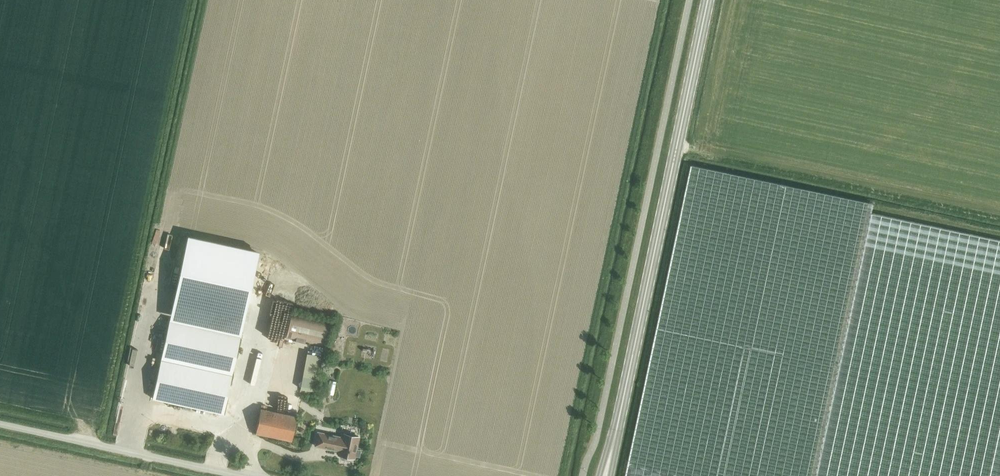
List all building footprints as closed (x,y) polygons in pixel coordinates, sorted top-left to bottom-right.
[(872,213),(874,204),(692,165),(626,475),(999,475),(999,240),(872,213)] [(170,319),(169,320),(170,321),(241,336),(242,332),(259,251),(188,235),(175,294),(170,319)] [(292,313),(286,339),(296,341),(295,342),(304,344),(305,343),(324,348),(331,323),(292,313)] [(160,364),(153,399),(224,414),(241,336),(170,321),(162,353),(157,352),(154,363),(160,364)] [(300,392),(315,395),(315,392),(317,392),(324,357),(307,354),(300,392)] [(274,437),(290,441),(292,441),(298,416),(261,408),(255,433),(274,437)] [(318,433),(315,446),(335,450),(336,449),(340,449),(339,455),(355,458),(355,456),(359,457),(361,450),(356,449),(359,437),(343,434),(342,439),(338,438),(338,437),(318,433)]
